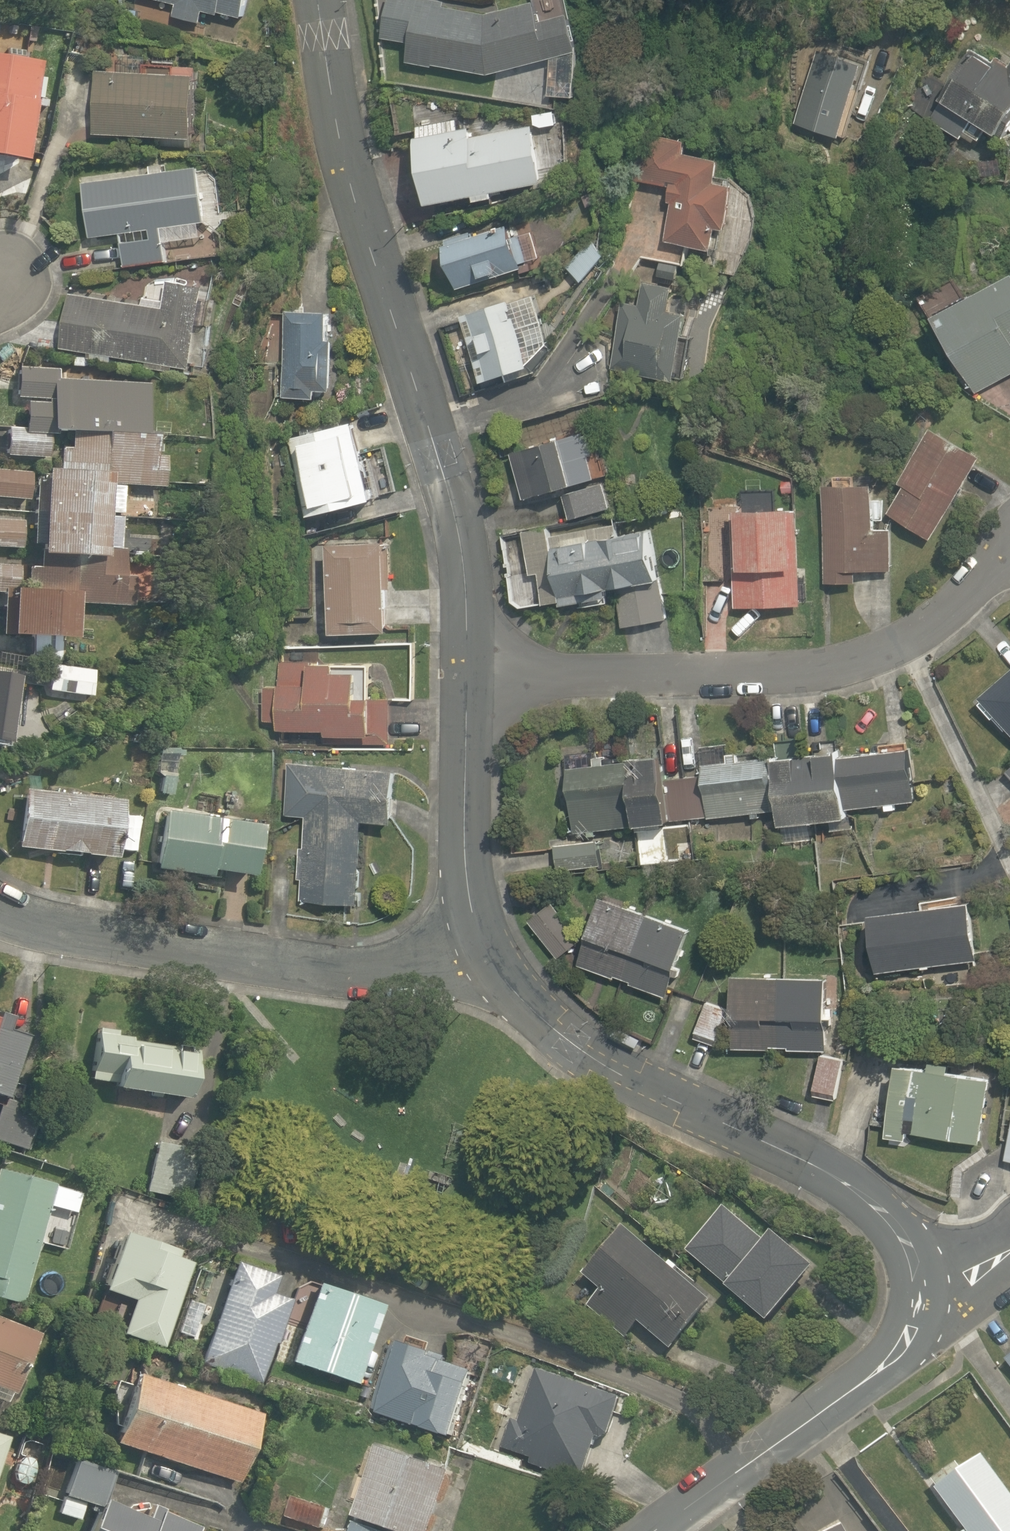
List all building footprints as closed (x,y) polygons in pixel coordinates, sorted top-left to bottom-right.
[(173,0),(170,13),(198,20),(202,4),(243,13),(246,0),(173,0)] [(438,0),(387,0),(380,34),(404,40),(404,61),(490,75),(567,45),(562,0),(517,0),(476,9),(438,0)] [(836,133),(859,50),(817,39),(794,122),(836,133)] [(1005,66),(963,46),(958,56),(950,52),(939,73),(948,77),(928,120),(996,153),(1009,123),(1009,56),(1005,66)] [(34,57),(0,51),(0,153),(14,156),(34,57)] [(92,68),(92,132),(185,132),(185,68),(92,68)] [(416,197),(466,189),(467,197),(489,193),(488,186),(538,179),(529,119),(456,130),(454,117),(412,123),(414,136),(407,137),(416,197)] [(724,222),(726,172),(713,171),(715,144),(656,139),(632,181),(666,183),(664,239),(710,242),(710,221),(724,222)] [(84,233),(115,229),(118,263),(161,259),(159,239),(200,235),(194,164),(79,175),(84,233)] [(453,287),(474,280),(472,274),(493,267),(495,273),(515,266),(500,221),(438,243),(453,287)] [(921,303),(969,391),(1009,369),(1009,346),(1006,339),(1009,337),(1009,260),(921,303)] [(637,298),(620,298),(616,367),(687,371),(689,337),(678,336),(680,301),(669,300),(670,282),(654,281),(654,269),(639,268),(637,298)] [(213,332),(207,331),(211,307),(200,305),(204,283),(167,277),(162,307),(70,294),(61,350),(189,369),(189,365),(207,368),(213,332)] [(531,315),(516,320),(508,291),(455,306),(477,380),(530,364),(528,358),(542,354),(531,315)] [(328,389),(328,303),(281,303),(281,389),(328,389)] [(140,381),(14,373),(10,424),(136,432),(140,381)] [(365,498),(350,416),(312,425),(311,425),(310,426),(309,426),(308,427),(307,427),(306,428),(305,428),(304,429),(303,429),(302,430),(301,431),(300,431),(300,432),(299,433),(298,434),(298,435),(297,436),(296,437),(295,438),(295,439),(294,440),(294,441),(294,443),(293,444),(293,445),(293,446),(293,447),(292,448),(292,449),(292,450),(292,451),(292,452),(292,453),(293,454),(303,510),(365,498)] [(900,483),(885,509),(927,534),(976,448),(923,417),(889,477),(900,483)] [(565,519),(606,506),(595,472),(576,418),(509,441),(527,495),(554,486),(565,519)] [(39,453),(41,432),(0,428),(0,449),(39,453)] [(156,483),(160,439),(68,436),(66,437),(64,437),(62,438),(60,439),(58,440),(56,440),(54,441),(52,442),(50,443),(48,445),(47,446),(45,447),(43,448),(42,450),(40,451),(39,453),(38,455),(36,456),(35,458),(34,460),(33,462),(32,463),(31,465),(30,467),(29,469),(24,541),(94,546),(99,479),(156,483)] [(0,467),(0,496),(24,496),(25,468),(0,467)] [(865,470),(823,471),(823,578),(852,578),(852,569),(886,569),(886,513),(865,513),(865,470)] [(795,602),(793,496),(732,500),(734,603),(795,602)] [(66,600),(132,603),(134,564),(115,564),(118,515),(101,514),(99,562),(0,558),(0,588),(2,588),(0,627),(62,630),(66,600)] [(19,543),(20,519),(0,518),(0,542),(19,543)] [(669,618),(650,524),(614,530),(612,519),(502,537),(511,604),(521,609),(616,592),(622,629),(669,618)] [(383,533),(327,534),(326,624),(381,624),(383,533)] [(278,675),(265,675),(262,719),(272,720),(272,728),(365,734),(365,743),(385,744),(388,691),(368,690),(370,655),(280,650),(278,675)] [(19,659),(0,655),(0,742),(2,742),(19,659)] [(44,656),(37,686),(85,696),(92,666),(44,656)] [(972,697),(1009,740),(1009,661),(972,697)] [(694,769),(699,817),(769,804),(772,822),(916,796),(906,743),(830,757),(828,745),(694,769)] [(562,766),(572,831),(664,818),(657,763),(624,767),(623,757),(562,766)] [(1002,768),(1009,777),(1009,760),(1002,768)] [(296,894),(353,898),(360,814),(390,816),(394,768),(306,761),(296,894)] [(19,780),(11,844),(101,855),(108,791),(19,780)] [(159,806),(152,864),(243,875),(250,817),(159,806)] [(554,837),(554,863),(595,862),(595,836),(554,837)] [(595,888),(569,961),(660,993),(686,921),(595,888)] [(869,967),(970,952),(961,896),(861,911),(869,967)] [(1009,970),(1005,949),(961,959),(966,980),(1009,970)] [(726,1039),(819,1042),(821,969),(728,966),(727,1004),(726,1039)] [(711,1035),(727,1004),(706,993),(690,1025),(711,1035)] [(9,1024),(0,1021),(0,1056),(9,1024)] [(89,1027),(82,1083),(178,1094),(185,1039),(89,1027)] [(835,1093),(844,1050),(819,1045),(809,1088),(835,1093)] [(905,1127),(975,1135),(984,1071),(891,1060),(882,1137),(903,1140),(905,1127)] [(997,1156),(1009,1159),(1009,1095),(997,1156)] [(0,1100),(0,1141),(14,1146),(29,1109),(1,1098),(0,1100)] [(49,1185),(0,1172),(0,1297),(17,1302),(49,1185)] [(721,1205),(684,1249),(763,1317),(807,1267),(764,1229),(757,1237),(721,1205)] [(114,1327),(157,1343),(187,1255),(166,1248),(171,1233),(117,1214),(91,1285),(125,1297),(114,1327)] [(621,1335),(634,1320),(666,1348),(706,1301),(617,1226),(578,1272),(598,1290),(585,1305),(621,1335)] [(258,1374),(295,1279),(234,1255),(196,1350),(258,1374)] [(349,1382),(378,1302),(313,1279),(284,1358),(349,1382)] [(3,1398),(29,1332),(0,1321),(0,1397),(3,1398)] [(386,1343),(367,1410),(447,1433),(466,1366),(386,1343)] [(124,1363),(99,1435),(230,1480),(255,1408),(124,1363)] [(619,1398),(534,1363),(502,1446),(527,1456),(524,1462),(578,1484),(597,1436),(605,1439),(619,1398)] [(446,1473),(375,1445),(349,1511),(402,1530),(424,1530),(446,1473)] [(981,1447),(931,1478),(963,1529),(961,1530),(1009,1530),(1009,1492),(981,1447)] [(21,1494),(33,1458),(14,1452),(3,1488),(21,1494)] [(71,1456),(58,1490),(87,1501),(74,1530),(193,1530),(196,1525),(145,1503),(139,1515),(99,1497),(109,1470),(71,1456)] [(289,1493),(284,1512),(328,1523),(332,1504),(289,1493)] [(81,1504),(57,1494),(49,1512),(74,1522),(81,1504)] [(353,1522),(349,1530),(374,1530),(353,1522)]
